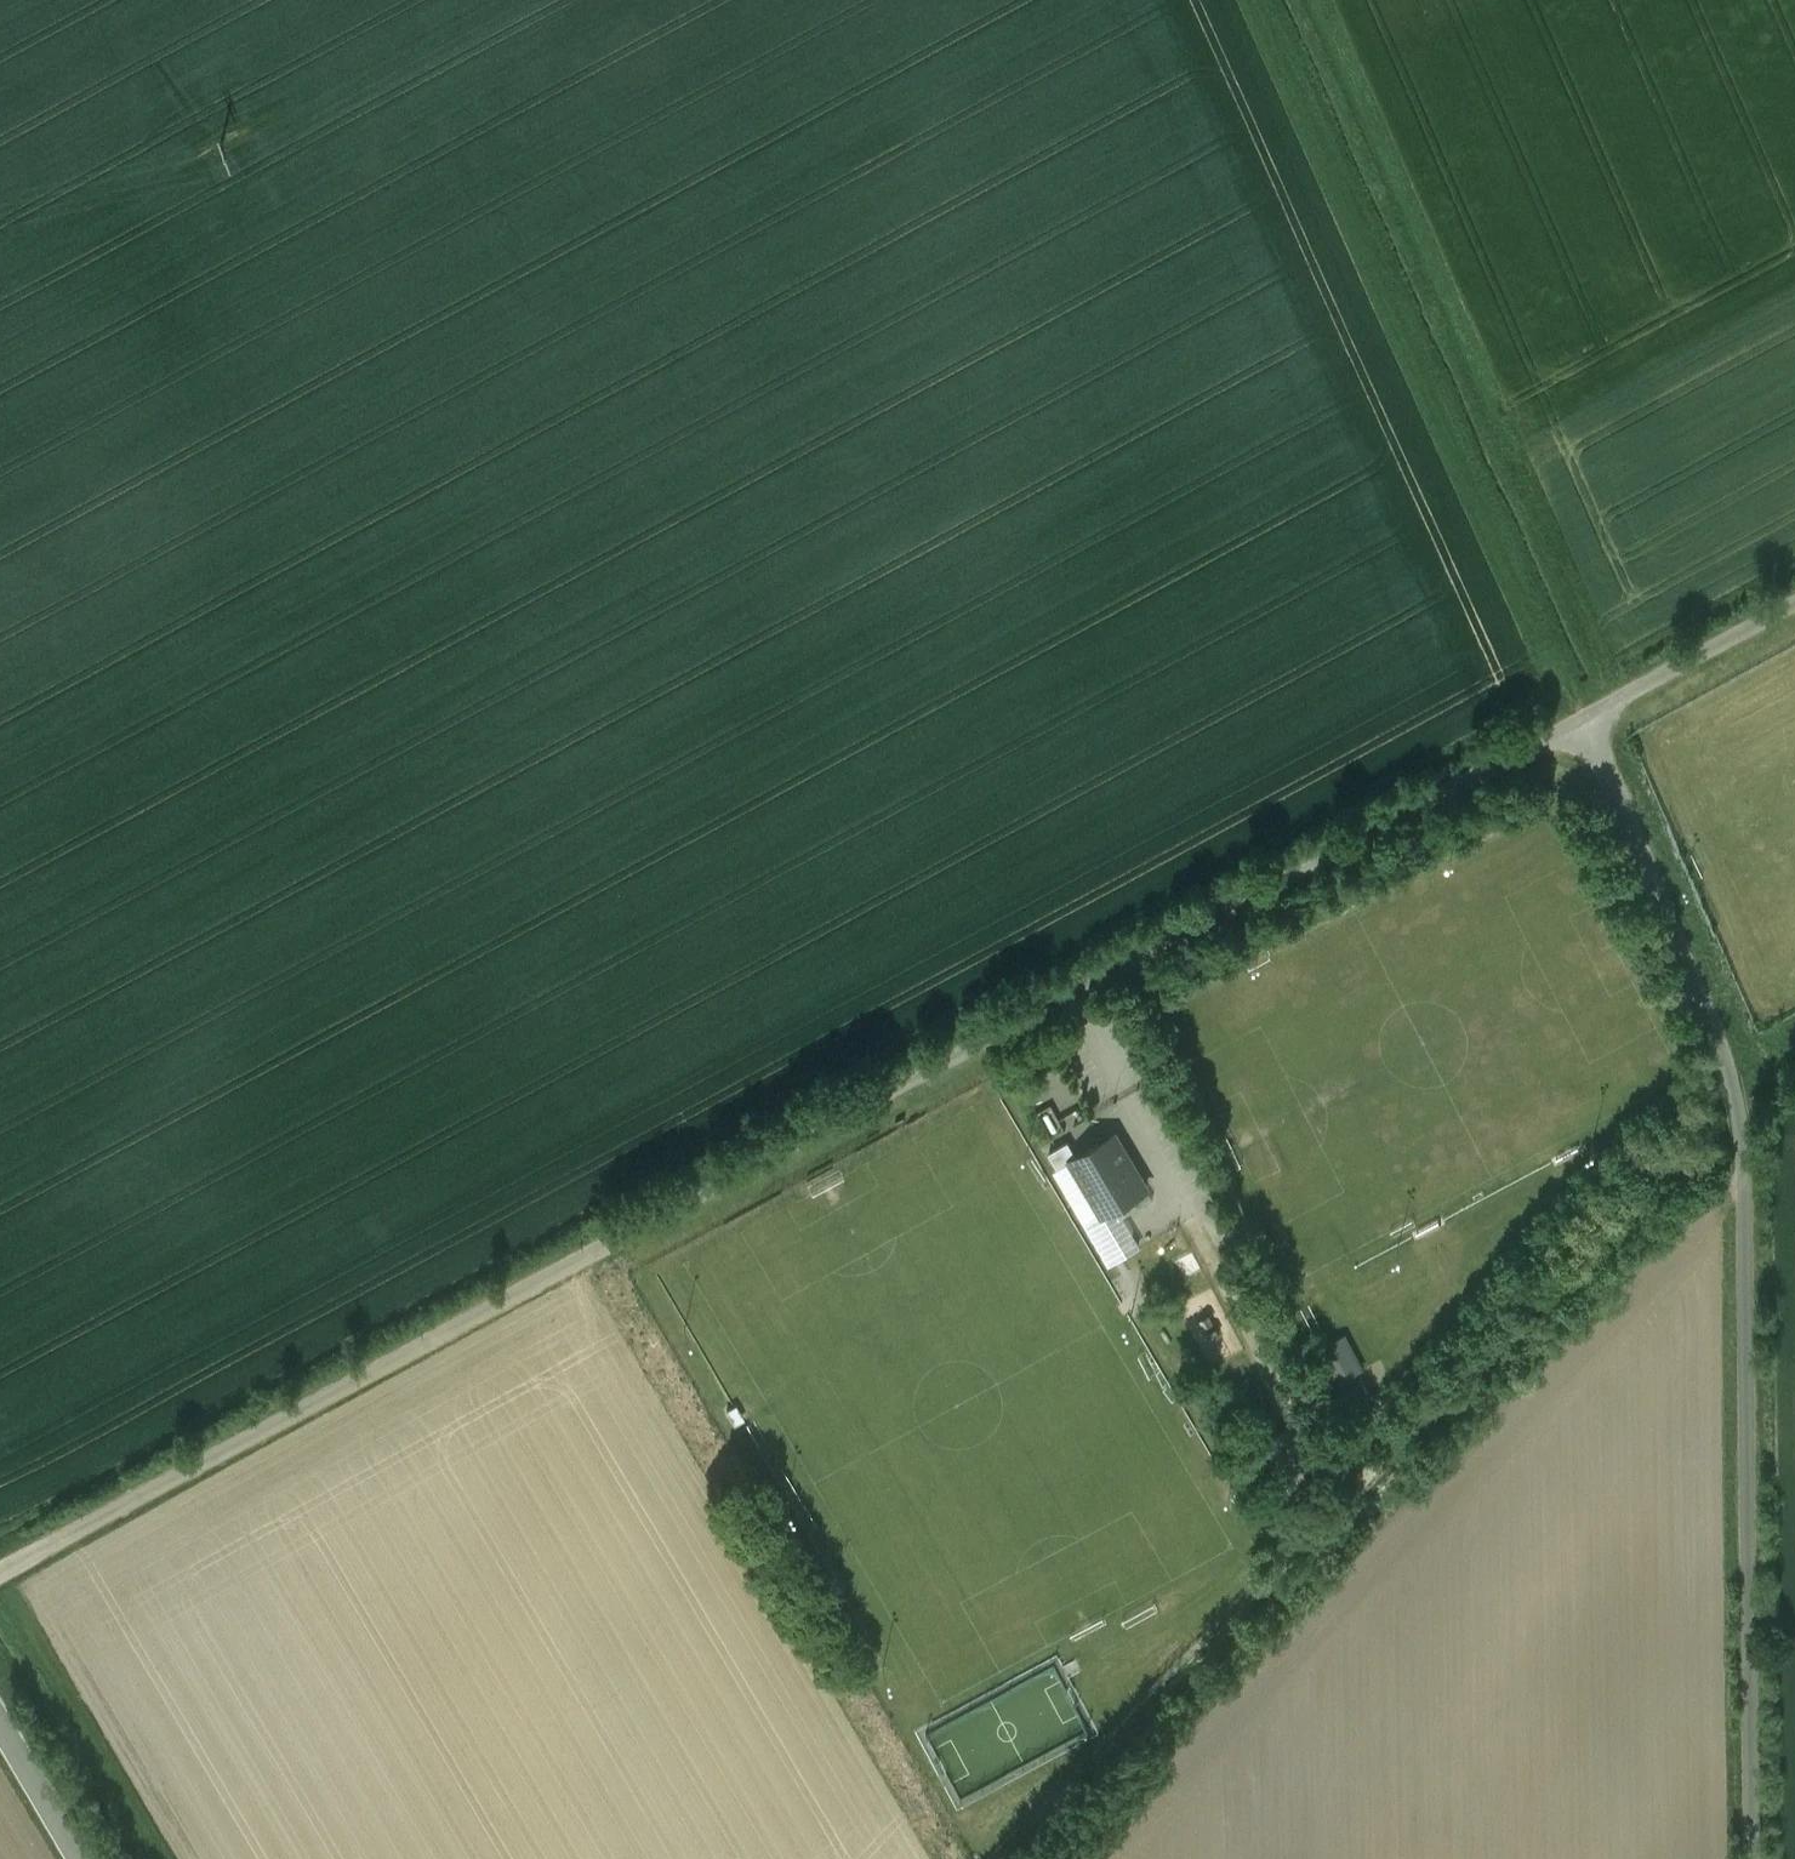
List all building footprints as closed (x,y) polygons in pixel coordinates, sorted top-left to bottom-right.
[(1115,1133),(1072,1158),(1104,1212),(1147,1186),(1115,1133)] [(1346,1334),(1320,1348),(1338,1382),(1364,1368),(1346,1334)]
